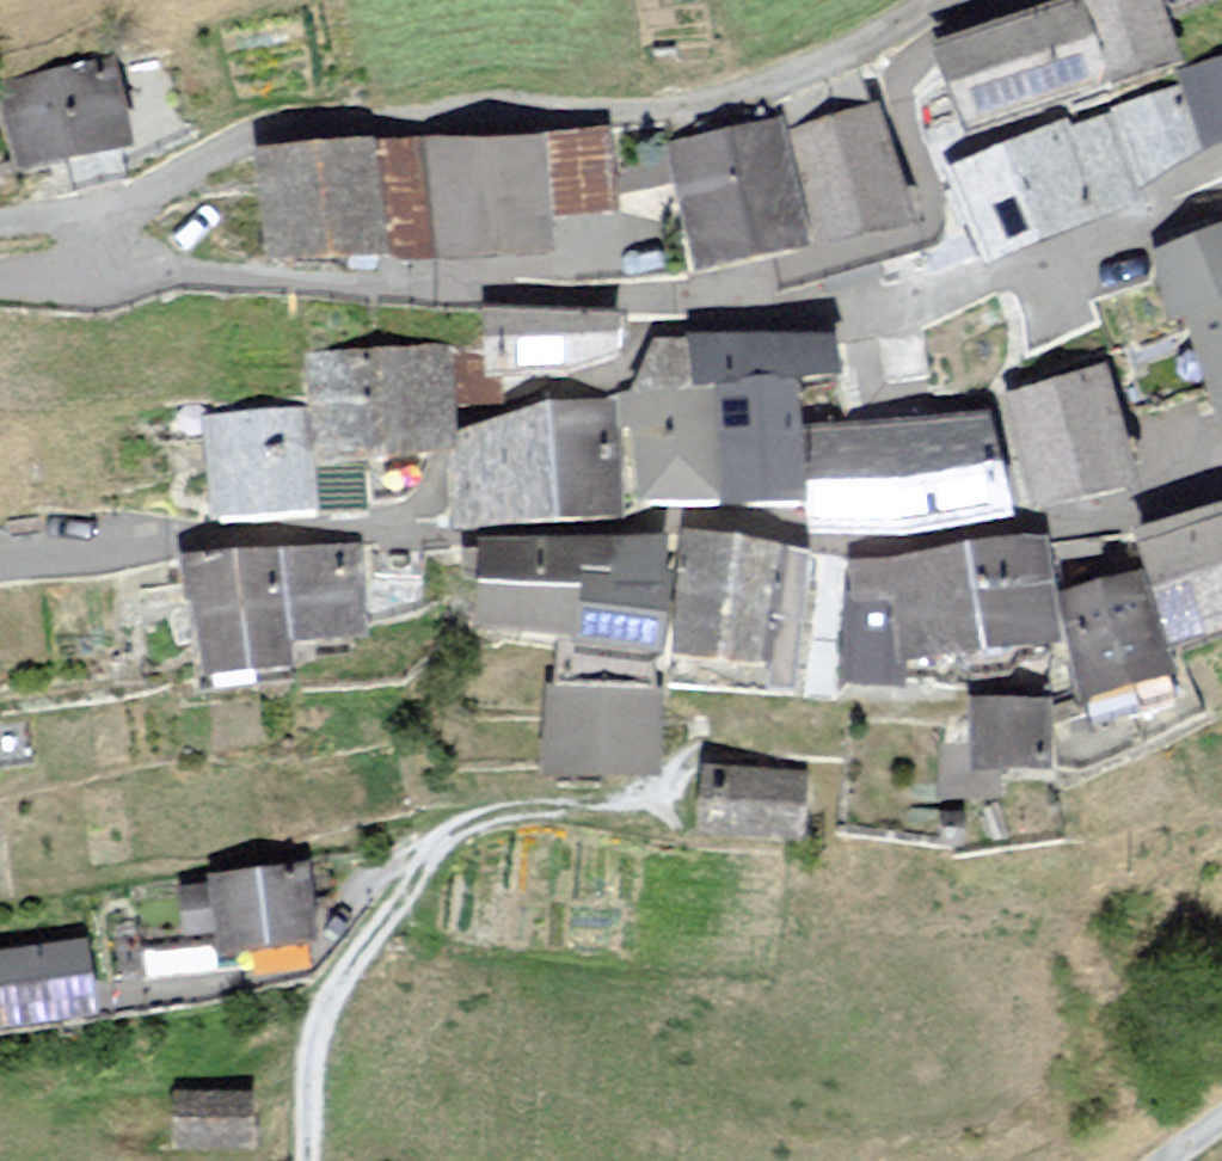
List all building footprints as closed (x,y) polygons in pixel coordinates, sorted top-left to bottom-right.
[(1153,0),(1101,0),(1082,7),(1111,91),(1177,68),(1153,0)] [(971,139),(1111,91),(1082,7),(942,55),(971,139)] [(22,174),(123,158),(109,67),(8,83),(22,174)] [(1185,83),(1186,89),(1209,151),(1221,147),(1221,70),(1185,83)] [(1109,116),(1110,120),(1135,191),(1213,164),(1209,151),(1186,89),(1109,116)] [(909,244),(875,112),(786,135),(818,257),(821,267),(909,244)] [(1143,213),(1135,191),(1110,120),(1071,134),(1070,131),(1008,153),(1042,248),(1143,213)] [(701,287),(818,257),(786,135),(784,125),(666,156),(701,287)] [(611,227),(606,139),(546,142),(551,230),(611,227)] [(553,268),(551,230),(546,142),(430,148),(437,267),(437,274),(553,268)] [(388,269),(437,267),(430,148),(381,151),(388,269)] [(270,276),(388,269),(381,151),(264,158),(270,276)] [(983,269),(1042,248),(1008,153),(949,174),(983,269)] [(1175,323),(1191,318),(1221,307),(1221,237),(1154,259),(1175,323)] [(1191,318),(1221,412),(1221,307),(1191,318)] [(617,328),(487,317),(490,392),(574,389),(619,367),(617,328)] [(694,399),(718,398),(796,395),(835,394),(833,342),(692,348),(694,399)] [(634,402),(694,399),(692,348),(692,346),(655,347),(634,402)] [(444,356),(314,363),(320,475),(450,468),(444,356)] [(1129,496),(1101,382),(1010,404),(1037,518),(1129,496)] [(801,520),(796,395),(718,398),(723,523),(801,520)] [(696,435),(694,399),(634,402),(623,402),(624,436),(636,435),(639,517),(711,514),(708,435),(696,435)] [(619,531),(615,408),(553,411),(558,533),(619,531)] [(460,442),(463,536),(558,533),(553,411),(460,442)] [(219,531),(307,525),(305,485),(300,417),(212,423),(219,531)] [(988,428),(808,436),(812,534),(993,526),(988,428)] [(361,522),(358,482),(305,485),(307,525),(361,522)] [(1134,538),(1144,586),(1157,652),(1221,639),(1221,521),(1134,538)] [(1040,541),(855,577),(862,611),(893,605),(907,676),(1060,646),(1052,604),(1040,541)] [(793,681),(809,559),(691,544),(675,665),(793,681)] [(579,583),(613,585),(615,549),(485,545),(482,650),(570,653),(576,653),(579,583)] [(613,585),(579,583),(576,653),(648,655),(663,656),(665,582),(662,582),(663,551),(615,549),(613,585)] [(365,647),(355,550),(278,558),(288,655),(365,647)] [(290,680),(288,655),(278,558),(190,566),(202,689),(290,680)] [(1144,586),(1052,604),(1060,646),(1075,718),(1166,700),(1157,652),(1144,586)] [(907,676),(893,605),(862,611),(841,615),(856,692),(908,681),(907,676)] [(576,653),(570,653),(568,691),(646,694),(648,655),(576,653)] [(660,694),(646,694),(568,691),(551,691),(548,781),(658,784),(660,694)] [(1043,783),(1045,713),(974,711),(973,755),(946,755),(944,798),(996,799),(997,782),(1043,783)] [(803,782),(707,775),(703,837),(799,844),(803,782)] [(311,948),(304,876),(209,885),(210,893),(182,896),(186,936),(223,932),(225,957),(311,948)] [(0,961),(0,1036),(92,1025),(83,951),(0,961)] [(178,1104),(178,1156),(249,1156),(249,1104),(178,1104)]
